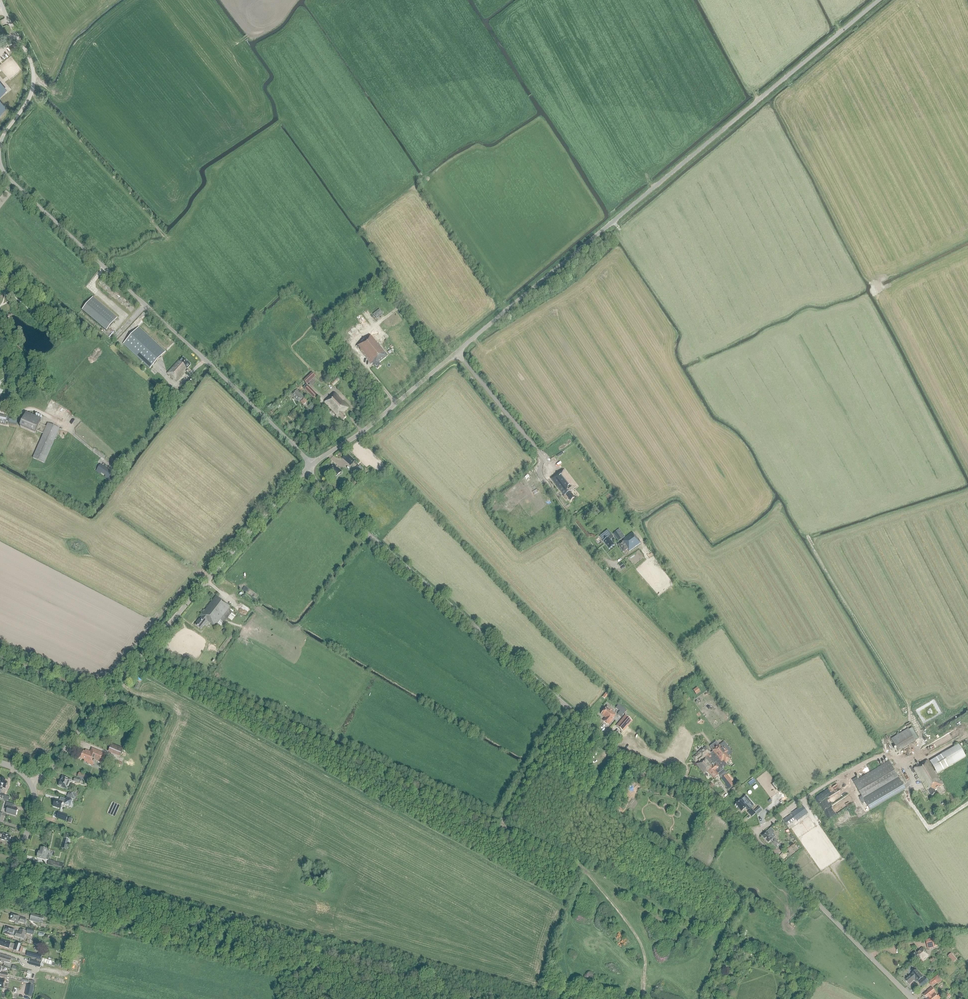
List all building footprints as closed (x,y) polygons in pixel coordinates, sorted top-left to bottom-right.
[(7,49),(10,53),(15,49),(11,45),(7,49)] [(81,309),(106,329),(117,318),(92,297),(81,309)] [(373,314),(377,319),(383,314),(379,309),(373,314)] [(123,344),(149,369),(164,353),(138,328),(123,344)] [(357,352),(359,350),(370,364),(371,363),(377,369),(381,366),(379,363),(388,356),(377,342),(382,337),(376,329),(370,334),(371,335),(367,338),(366,337),(354,347),(357,352)] [(186,369),(190,366),(182,358),(179,362),(178,361),(166,374),(173,380),(174,379),(176,381),(187,370),(186,369)] [(315,377),(311,373),(306,379),(309,382),(315,377)] [(303,397),(296,390),(291,395),(298,402),(299,400),(300,401),(300,402),(303,405),(306,402),(303,399),(302,398),(303,397)] [(348,408),(334,393),(324,402),(336,415),(336,416),(338,418),(339,417),(343,421),(347,417),(345,415),(343,413),(348,408)] [(310,413),(314,416),(319,410),(312,404),(309,407),(312,410),(310,413)] [(33,458),(45,463),(59,429),(48,424),(47,426),(40,423),(42,420),(26,413),(20,427),(35,434),(37,431),(43,434),(33,458)] [(0,416),(0,423),(5,424),(6,421),(9,422),(8,422),(16,424),(17,419),(0,416)] [(342,458),(350,466),(355,461),(346,453),(342,458)] [(109,480),(113,473),(100,464),(95,471),(109,480)] [(352,472),(357,476),(363,469),(358,465),(352,472)] [(324,474),(329,478),(332,474),(336,478),(341,472),(334,466),(331,469),(330,468),(326,472),(324,474)] [(570,492),(577,486),(564,470),(560,473),(560,472),(551,479),(564,495),(563,496),(566,500),(568,499),(570,502),(575,498),(570,492)] [(608,530),(600,536),(603,541),(609,549),(614,545),(609,538),(612,536),(608,530)] [(623,539),(624,540),(617,545),(623,552),(627,549),(629,551),(640,543),(634,534),(633,535),(631,532),(623,539)] [(214,626),(230,607),(216,596),(200,615),(202,616),(199,620),(199,619),(195,625),(200,629),(203,625),(204,625),(208,621),(214,626)] [(603,711),(603,712),(601,714),(604,717),(604,716),(606,718),(603,721),(607,725),(613,719),(612,718),(615,715),(610,711),(611,710),(607,706),(603,711)] [(622,731),(632,721),(625,715),(616,726),(622,731)] [(912,728),(908,730),(908,729),(890,739),(898,751),(915,741),(915,740),(918,738),(912,728)] [(112,744),(109,750),(120,755),(123,749),(112,744)] [(930,761),(937,773),(965,756),(958,744),(930,761)] [(710,753),(706,747),(698,753),(693,757),(695,760),(697,759),(699,762),(696,764),(704,774),(707,771),(710,775),(710,774),(714,779),(718,776),(728,789),(733,786),(722,771),(722,770),(727,766),(725,764),(730,760),(728,757),(727,758),(725,754),(727,753),(727,752),(724,748),(723,748),(721,749),(719,746),(712,751),(713,752),(710,753)] [(87,763),(92,766),(94,760),(101,763),(105,755),(93,749),(91,752),(86,750),(85,752),(83,752),(81,757),(88,761),(87,763)] [(104,762),(111,765),(114,760),(107,757),(104,762)] [(927,791),(928,790),(932,796),(936,793),(934,790),(943,785),(941,780),(940,781),(928,760),(913,769),(927,791)] [(123,763),(117,761),(115,767),(121,769),(123,763)] [(866,801),(872,810),(905,789),(889,762),(859,780),(858,777),(854,780),(863,796),(866,801)] [(88,776),(79,773),(77,777),(87,781),(88,776)] [(60,781),(58,786),(66,789),(68,785),(69,785),(71,782),(72,780),(62,776),(60,781)] [(824,808),(848,795),(844,788),(820,801),(824,808)] [(67,796),(75,800),(78,791),(73,789),(72,792),(71,793),(69,792),(67,796)] [(783,795),(772,804),(774,806),(785,798),(783,795)] [(55,800),(53,806),(60,809),(62,803),(70,806),(72,800),(67,799),(66,799),(61,797),(59,801),(55,800)] [(747,810),(750,807),(750,808),(753,805),(747,798),(744,800),(744,801),(742,803),(740,800),(735,805),(741,812),(745,808),(747,810)] [(12,804),(6,802),(4,809),(7,810),(6,813),(11,815),(12,814),(15,816),(17,809),(14,808),(11,807),(12,804)] [(790,818),(785,822),(787,825),(796,819),(797,821),(808,813),(803,806),(789,816),(790,818)] [(62,813),(59,819),(66,822),(68,815),(62,813)] [(768,843),(770,841),(772,843),(776,847),(780,844),(775,839),(775,840),(773,837),(775,836),(771,832),(773,831),(770,828),(766,832),(762,836),(768,843)] [(1,840),(9,842),(10,836),(0,834),(0,837),(1,837),(1,840)] [(39,852),(38,856),(48,860),(50,856),(48,855),(49,851),(46,850),(41,848),(40,852),(39,852)] [(11,915),(10,921),(15,923),(14,923),(17,924),(18,922),(25,924),(26,920),(19,918),(20,917),(11,915)] [(6,928),(4,934),(23,939),(25,931),(19,930),(19,933),(14,931),(15,930),(6,928)] [(0,942),(0,946),(9,949),(9,948),(14,950),(13,950),(19,952),(21,945),(16,943),(15,945),(1,940),(0,942)] [(920,959),(923,962),(929,957),(926,954),(927,953),(923,948),(916,953),(915,951),(911,955),(916,962),(920,959)] [(3,963),(4,961),(9,962),(11,957),(0,954),(0,962),(3,963)] [(40,969),(41,963),(30,960),(29,965),(40,969)] [(911,975),(905,979),(910,984),(915,980),(916,982),(917,981),(918,982),(924,978),(917,969),(911,974),(912,974),(911,975)] [(938,975),(930,981),(929,982),(930,984),(931,985),(932,986),(933,985),(933,986),(937,983),(938,984),(943,980),(938,975)] [(922,980),(923,981),(919,984),(922,987),(928,981),(925,978),(922,980)] [(34,986),(27,984),(25,995),(32,997),(34,986)] [(926,998),(927,997),(928,998),(927,998),(938,998),(941,997),(939,995),(936,996),(934,993),(936,992),(931,986),(928,989),(929,990),(923,994),(924,995),(923,996),(924,997),(925,997),(926,997),(926,998)]
